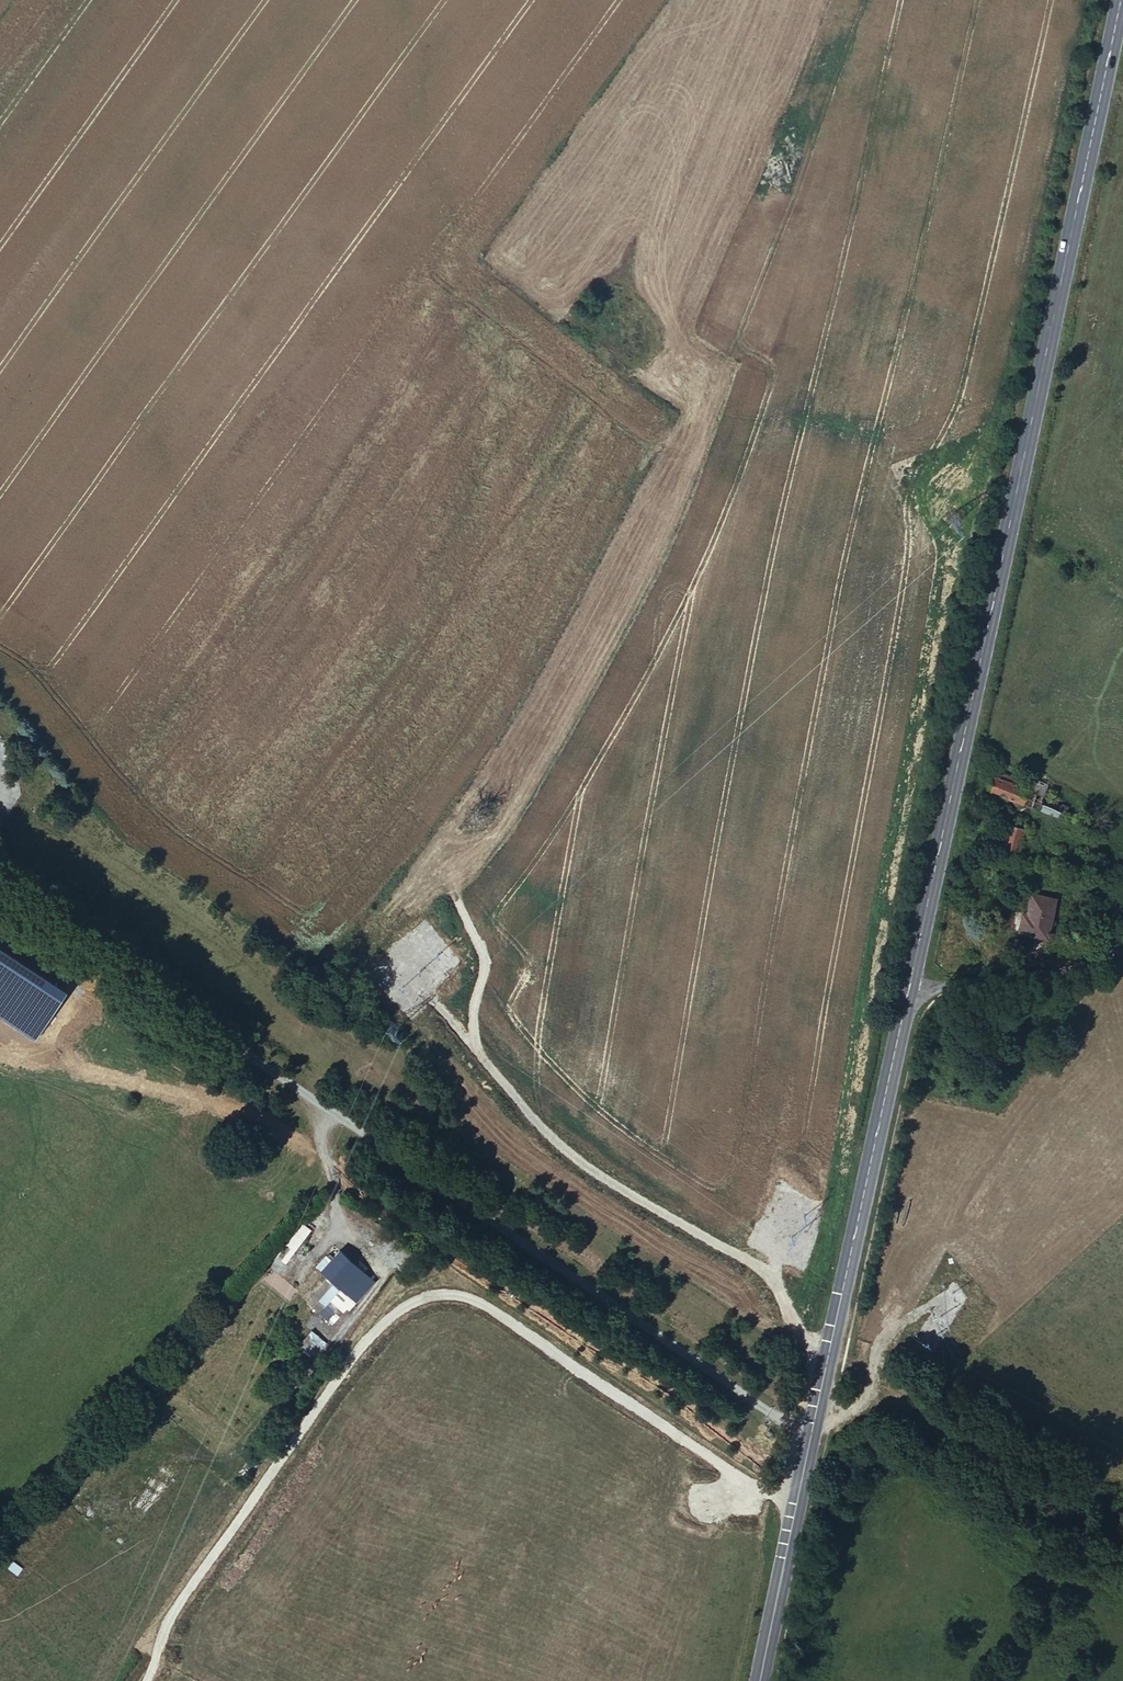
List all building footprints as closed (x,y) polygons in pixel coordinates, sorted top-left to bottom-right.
[(1023,777),(983,761),(977,785),(1065,819),(1070,807),(1046,796),(1050,782),(1026,772),(1023,777)] [(1031,828),(1016,824),(1008,852),(1022,857),(1031,828)] [(1028,925),(1025,936),(1051,943),(1061,906),(1040,900),(1032,926),(1028,925)] [(295,1253),(305,1240),(294,1232),(284,1244),(295,1253)] [(339,1298),(350,1309),(377,1279),(344,1248),(325,1269),(347,1290),(339,1298)] [(311,1331),(299,1347),(315,1357),(326,1341),(311,1331)]
